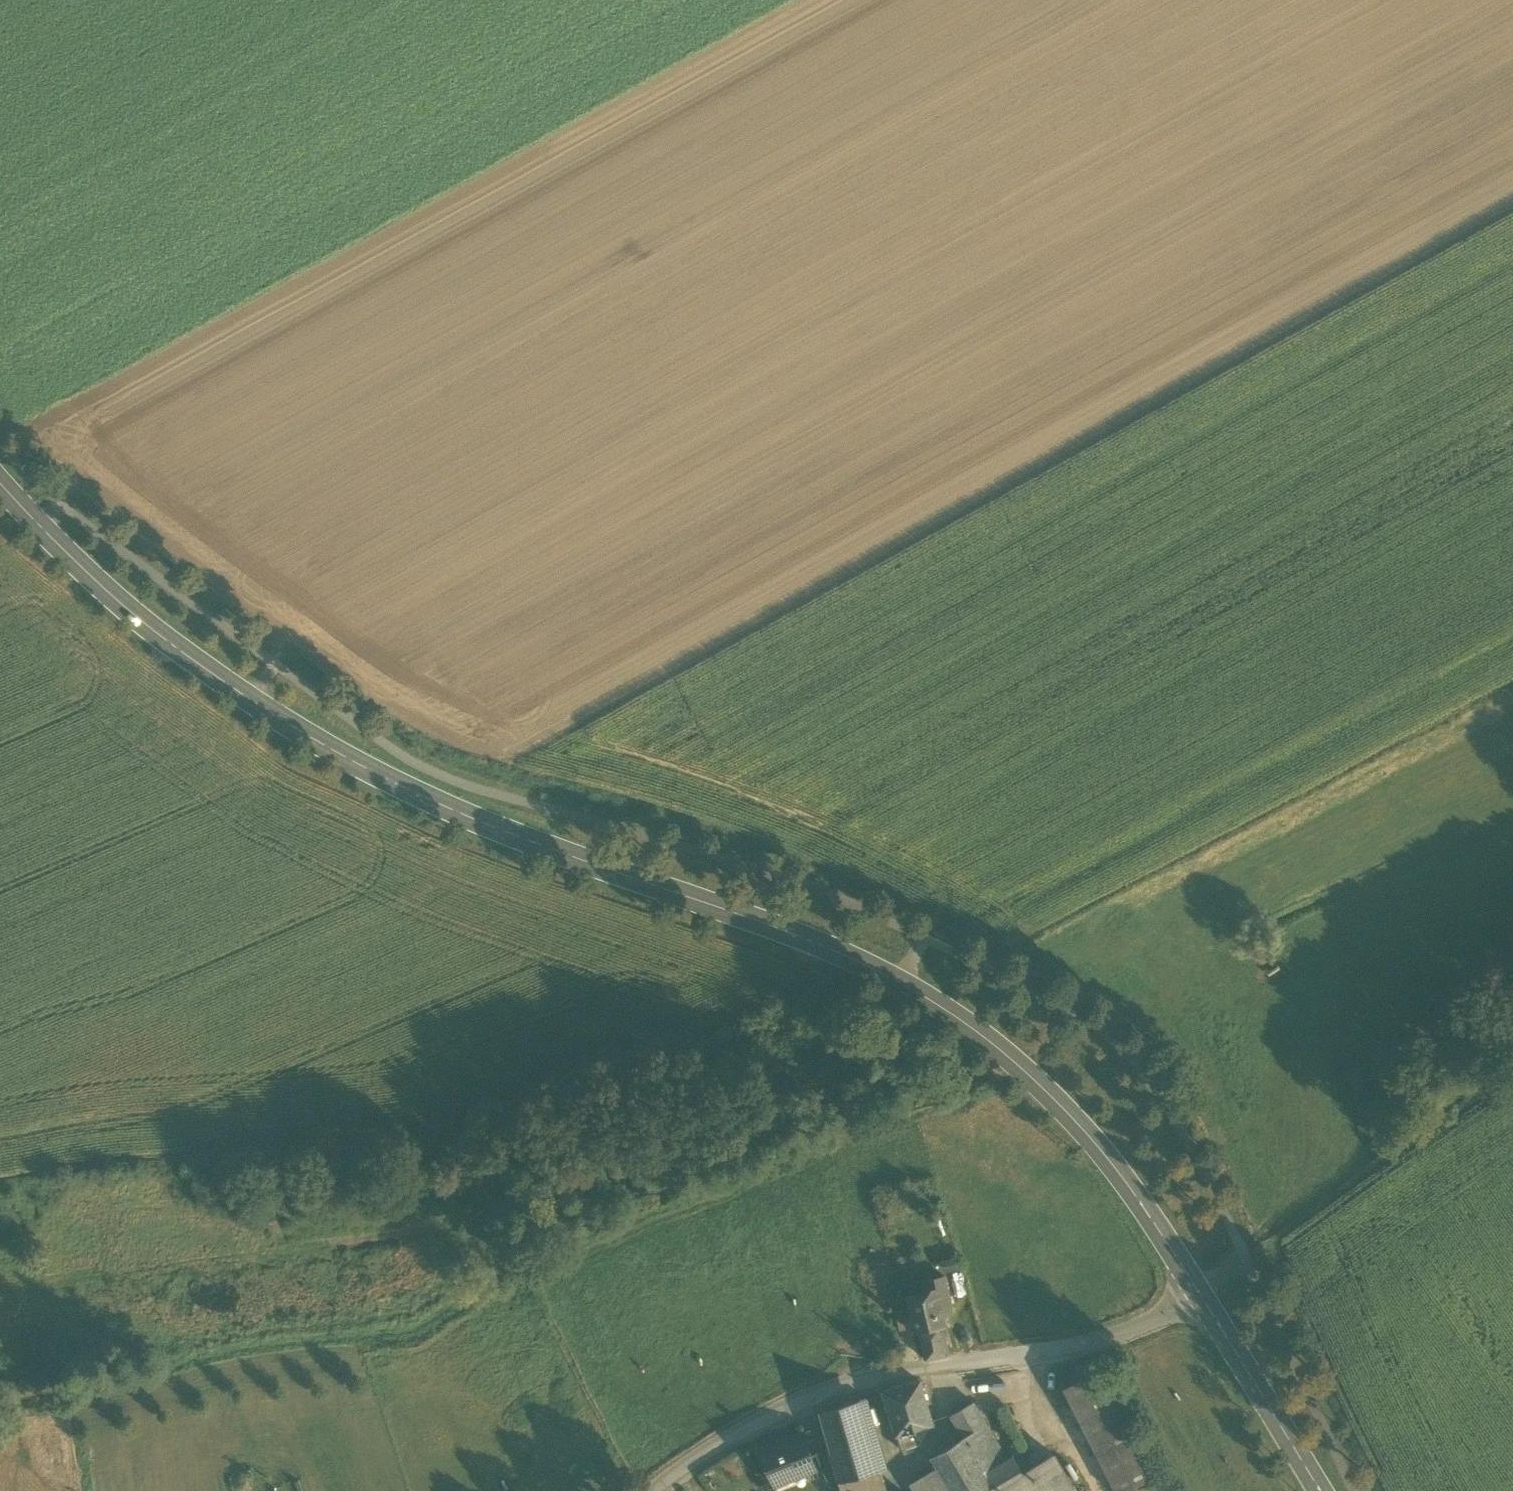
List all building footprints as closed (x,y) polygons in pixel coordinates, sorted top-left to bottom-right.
[(932,1278),(940,1313),(952,1310),(944,1275),(932,1278)] [(913,1331),(918,1330),(917,1329),(942,1325),(943,1324),(940,1313),(932,1278),(925,1280),(928,1291),(909,1296),(914,1319),(910,1319),(913,1331)] [(894,1311),(899,1332),(911,1329),(906,1308),(894,1311)] [(948,1349),(942,1325),(917,1329),(918,1330),(923,1353),(925,1360),(949,1355),(948,1349)] [(1115,1490),(1126,1490),(1153,1478),(1099,1370),(1063,1388),(1115,1490)] [(1136,1376),(1127,1381),(1131,1390),(1140,1385),(1136,1376)] [(896,1435),(897,1435),(915,1429),(933,1424),(920,1381),(883,1392),(896,1435)] [(819,1411),(839,1482),(879,1466),(860,1399),(819,1411)] [(914,1490),(1076,1490),(1055,1455),(1023,1473),(1014,1457),(1008,1460),(973,1402),(950,1416),(963,1438),(931,1457),(937,1468),(910,1484),(914,1490)] [(920,1444),(915,1429),(897,1435),(901,1451),(920,1444)] [(760,1449),(772,1479),(795,1470),(797,1476),(816,1469),(802,1433),(760,1449)] [(815,1446),(824,1477),(836,1474),(827,1443),(815,1446)] [(841,1490),(884,1490),(886,1490),(879,1466),(839,1482),(841,1490)] [(795,1470),(772,1479),(774,1485),(797,1476),(795,1470)]
